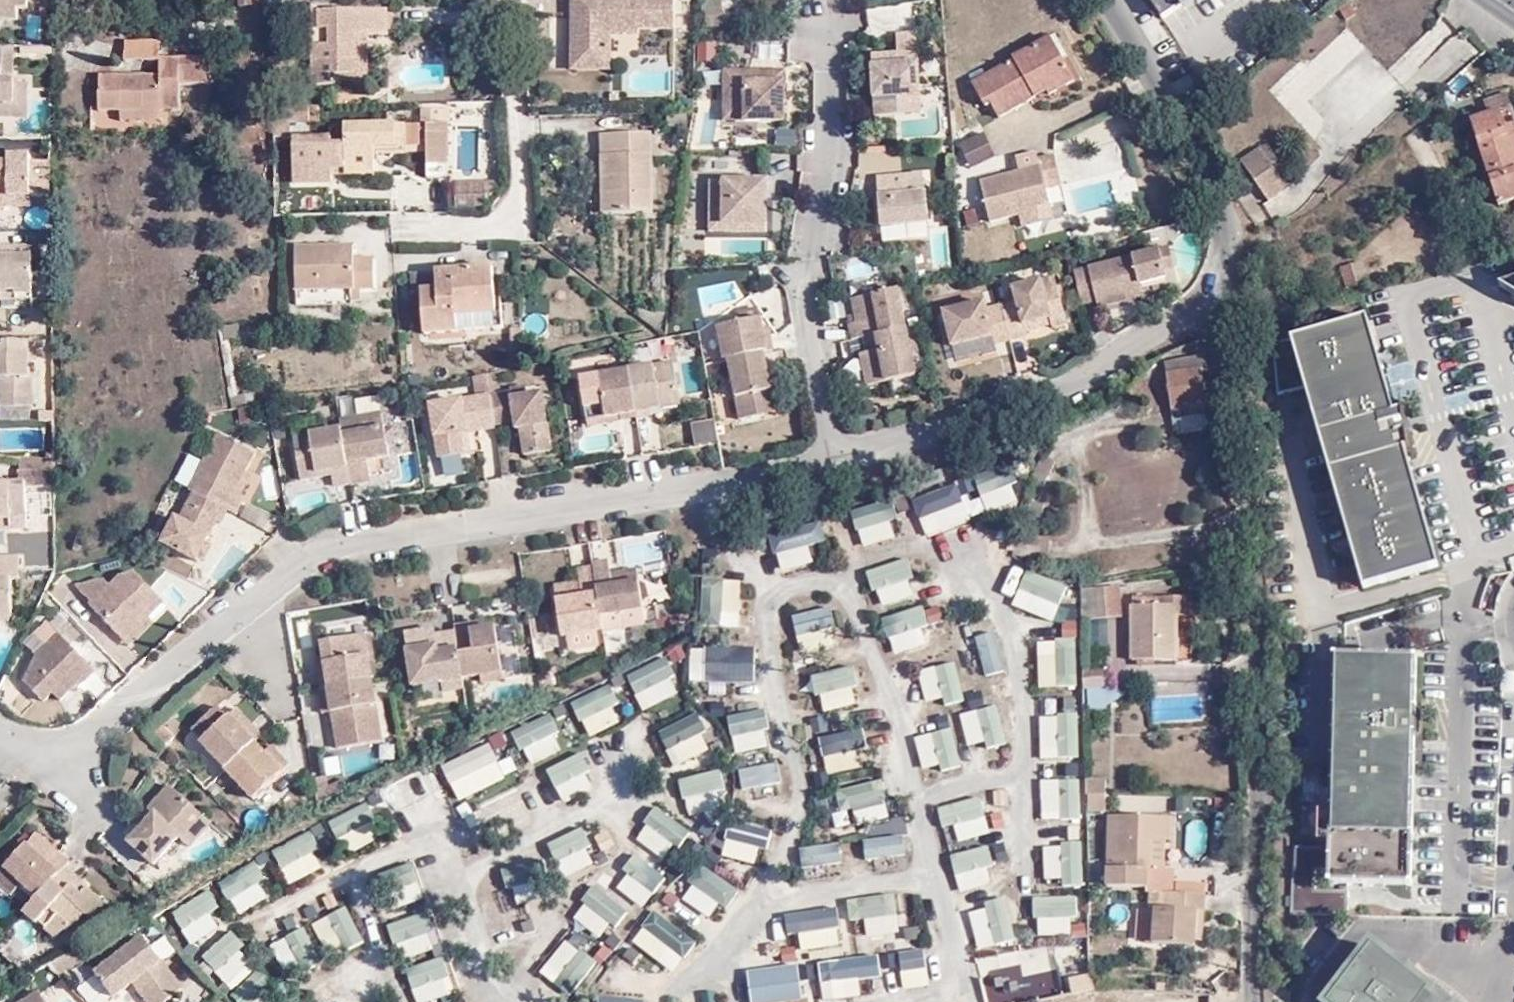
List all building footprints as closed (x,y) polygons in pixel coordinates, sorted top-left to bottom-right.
[(15,17),(16,4),(26,4),(26,0),(0,0),(0,17),(15,17)] [(696,0),(569,0),(569,59),(603,58),(603,42),(630,42),(630,33),(673,33),(672,4),(696,4),(696,0)] [(704,29),(725,30),(726,0),(704,0),(704,29)] [(1162,20),(1191,0),(1149,0),(1162,20)] [(355,36),(365,37),(384,38),(385,13),(310,13),(309,88),(333,89),(333,76),(354,77),(355,36)] [(728,28),(728,45),(750,45),(749,29),(728,28)] [(901,52),(875,54),(880,112),(924,109),(920,31),(900,32),(901,52)] [(364,89),(365,37),(355,36),(354,77),(333,76),(333,89),(364,89)] [(159,43),(124,43),(124,62),(159,62),(159,43)] [(0,44),(0,71),(11,70),(12,51),(3,51),(3,44),(0,44)] [(1041,46),(1028,52),(1039,72),(1050,66),(1041,46)] [(1002,116),(1037,96),(1040,101),(1061,90),(1050,66),(1039,72),(1028,52),(972,83),(988,108),(994,105),(1002,116)] [(603,58),(569,59),(569,75),(604,75),(603,58)] [(97,120),(109,120),(107,81),(164,80),(164,112),(178,110),(178,85),(211,85),(211,60),(160,62),(160,73),(97,73),(97,120)] [(787,74),(724,73),(724,126),(786,126),(787,74)] [(10,103),(11,78),(0,77),(0,103),(10,103)] [(24,115),(26,78),(11,78),(10,103),(0,103),(0,115),(24,115)] [(107,81),(109,120),(158,120),(158,111),(164,112),(164,80),(107,81)] [(1466,119),(1489,203),(1508,198),(1513,217),(1513,149),(1509,132),(1513,130),(1513,129),(1506,106),(1501,90),(1477,98),(1483,113),(1466,119)] [(445,122),(445,109),(419,110),(420,123),(445,122)] [(368,145),(404,146),(424,146),(424,177),(448,177),(447,125),(341,126),(341,144),(325,145),(325,137),(287,138),(287,183),(327,183),(326,176),(369,175),(368,154),(368,145)] [(957,148),(960,153),(988,149),(982,136),(957,148)] [(605,216),(653,215),(652,139),(603,140),(605,216)] [(1117,139),(1064,161),(1086,213),(1138,192),(1117,139)] [(404,155),(404,146),(368,145),(368,154),(404,155)] [(1266,145),(1259,150),(1281,181),(1276,185),(1283,194),(1289,190),(1282,180),(1287,176),(1266,145)] [(988,149),(960,153),(969,170),(993,157),(988,149)] [(51,159),(30,159),(30,151),(6,150),(5,158),(0,158),(0,195),(29,195),(50,197),(51,159)] [(1240,163),(1269,204),(1283,194),(1276,185),(1281,181),(1259,150),(1240,163)] [(1044,152),(1022,157),(1024,166),(1033,205),(1041,202),(1038,187),(1053,183),(1044,152)] [(748,161),(747,153),(727,153),(727,161),(748,161)] [(1033,205),(1024,166),(1017,167),(1019,175),(991,182),(979,185),(990,224),(1020,216),(1035,211),(1033,205)] [(1019,175),(1017,167),(990,175),(991,182),(1019,175)] [(924,175),(880,180),(886,232),(931,228),(924,175)] [(494,209),(494,182),(454,182),(454,210),(494,209)] [(767,185),(709,185),(710,236),(766,237),(767,185)] [(1050,189),(1052,213),(1064,212),(1061,188),(1050,189)] [(29,195),(0,195),(0,204),(29,203),(29,195)] [(1038,226),(1035,211),(1020,216),(1023,230),(1038,226)] [(930,271),(960,269),(958,228),(929,229),(930,271)] [(350,245),(292,248),(294,292),(371,289),(370,258),(351,259),(350,245)] [(15,298),(30,298),(28,253),(0,254),(0,288),(15,288),(15,298)] [(1165,255),(1156,257),(1160,275),(1170,272),(1165,255)] [(1156,257),(1073,276),(1079,310),(1094,308),(1095,313),(1121,308),(1121,303),(1137,299),(1136,292),(1159,285),(1159,275),(1160,275),(1156,257)] [(1358,265),(1338,272),(1343,291),(1364,284),(1358,265)] [(455,321),(493,318),(489,272),(432,277),(433,295),(420,296),(423,339),(456,336),(455,321)] [(1005,307),(1014,343),(1035,338),(1032,328),(1054,322),(1057,334),(1063,332),(1051,283),(1021,291),(1023,302),(1005,307)] [(1502,287),(1513,296),(1513,283),(1502,287)] [(15,298),(15,288),(0,288),(0,298),(15,298)] [(850,317),(854,340),(869,336),(911,328),(903,292),(856,300),(859,315),(850,317)] [(999,338),(992,305),(949,316),(957,349),(999,338)] [(741,313),(743,325),(763,321),(761,309),(741,313)] [(1368,317),(1292,339),(1364,589),(1440,567),(1368,317)] [(500,319),(493,318),(455,321),(456,336),(500,334),(500,319)] [(720,329),(724,360),(734,358),(770,351),(776,350),(771,328),(764,329),(763,321),(743,325),(720,329)] [(926,350),(920,326),(911,328),(916,353),(926,350)] [(241,338),(240,327),(219,330),(220,341),(241,338)] [(911,328),(869,336),(871,353),(866,354),(871,384),(919,375),(917,360),(916,353),(911,328)] [(0,347),(0,405),(29,405),(30,371),(25,371),(26,341),(3,340),(3,347),(0,347)] [(770,351),(734,358),(744,418),(767,414),(763,389),(775,388),(770,351)] [(678,362),(632,371),(640,419),(658,416),(657,407),(685,403),(678,362)] [(1159,367),(1165,420),(1204,414),(1198,375),(1204,374),(1202,362),(1159,367)] [(640,419),(632,371),(584,379),(590,419),(624,414),(625,421),(640,419)] [(489,377),(475,380),(478,396),(492,393),(489,377)] [(763,389),(767,414),(779,412),(775,388),(763,389)] [(513,390),(492,393),(497,425),(517,421),(518,426),(524,426),(528,453),(555,449),(547,391),(515,397),(513,390)] [(497,425),(492,393),(478,396),(434,403),(443,457),(466,454),(462,433),(497,425)] [(385,414),(343,420),(344,428),(353,482),(371,479),(370,468),(369,460),(392,456),(390,444),(387,431),(385,414)] [(1205,429),(1204,414),(1165,420),(1167,432),(1205,429)] [(336,485),(353,482),(344,428),(297,437),(304,481),(334,476),(336,485)] [(397,429),(387,431),(390,444),(400,442),(397,429)] [(220,433),(189,491),(195,494),(227,511),(233,515),(243,497),(234,492),(256,452),(220,433)] [(369,460),(370,468),(393,464),(392,456),(369,460)] [(445,478),(463,474),(459,456),(441,459),(445,478)] [(20,521),(20,486),(0,487),(0,521),(20,521)] [(954,486),(911,505),(926,537),(969,518),(954,486)] [(227,511),(195,494),(181,519),(176,516),(162,541),(196,560),(219,519),(223,520),(227,511)] [(902,535),(893,509),(852,524),(861,549),(902,535)] [(812,563),(807,547),(825,542),(818,516),(767,529),(778,571),(812,563)] [(20,521),(0,521),(0,531),(20,531),(20,521)] [(879,608),(916,596),(904,559),(866,572),(879,608)] [(4,579),(11,579),(12,560),(0,560),(0,579),(4,579)] [(612,560),(595,563),(597,573),(604,617),(648,611),(643,573),(615,578),(612,560)] [(564,639),(607,632),(604,617),(597,573),(580,575),(585,604),(560,608),(564,639)] [(1024,573),(1011,607),(1052,622),(1065,588),(1024,573)] [(105,579),(77,586),(90,604),(89,607),(122,639),(149,616),(145,611),(159,599),(136,574),(119,577),(111,586),(105,579)] [(702,583),(701,610),(716,610),(716,628),(739,628),(739,583),(702,583)] [(1124,616),(1119,584),(1077,589),(1079,622),(1124,616)] [(1129,662),(1178,663),(1178,618),(1196,618),(1196,599),(1153,599),(1153,608),(1130,608),(1129,662)] [(680,625),(675,602),(653,607),(658,629),(680,625)] [(796,646),(836,635),(828,606),(788,617),(796,646)] [(921,609),(884,616),(891,653),(928,646),(921,609)] [(473,624),(456,627),(458,639),(463,677),(483,674),(504,671),(498,627),(474,630),(473,624)] [(996,632),(974,637),(983,677),(1005,672),(996,632)] [(37,655),(27,682),(45,700),(53,693),(58,697),(79,678),(83,680),(93,669),(60,634),(37,655)] [(325,691),(376,683),(368,636),(324,643),(327,670),(322,670),(325,691)] [(444,696),(466,693),(463,677),(458,639),(424,644),(423,637),(405,640),(407,647),(415,691),(443,687),(444,696)] [(1077,687),(1074,640),(1035,642),(1037,689),(1077,687)] [(690,686),(755,684),(755,648),(690,649),(690,686)] [(642,713),(680,693),(662,657),(624,677),(642,713)] [(916,672),(925,708),(963,698),(953,662),(916,672)] [(1296,853),(1292,922),(1331,923),(1348,923),(1349,887),(1409,888),(1415,667),(1338,664),(1333,853),(1296,853)] [(819,713),(859,704),(850,668),(811,677),(819,713)] [(506,678),(504,671),(483,674),(484,681),(506,678)] [(1111,706),(1110,677),(1085,678),(1086,707),(1111,706)] [(1504,698),(1513,699),(1513,679),(1504,679),(1504,698)] [(325,691),(321,692),(323,704),(334,702),(337,730),(382,722),(376,683),(325,691)] [(584,738),(622,723),(607,686),(569,701),(584,738)] [(958,716),(968,751),(1006,741),(995,705),(958,716)] [(202,741),(228,770),(256,743),(263,737),(237,709),(202,741)] [(732,753),(768,749),(764,711),(728,715),(732,753)] [(510,733),(528,768),(563,750),(545,715),(510,733)] [(674,768),(711,749),(693,715),(656,734),(674,768)] [(1058,750),(1058,758),(1077,757),(1077,715),(1038,715),(1038,751),(1058,750)] [(951,729),(913,737),(922,775),(959,766),(951,729)] [(826,768),(850,772),(855,747),(831,742),(826,768)] [(256,743),(228,770),(253,798),(289,768),(280,756),(274,762),(266,753),(256,743)] [(439,769),(458,803),(505,777),(486,744),(439,769)] [(274,762),(280,756),(272,746),(266,753),(274,762)] [(370,748),(346,751),(348,771),(372,768),(370,748)] [(595,788),(578,754),(544,772),(562,806),(595,788)] [(739,788),(778,783),(775,765),(737,770),(739,788)] [(679,780),(686,818),(724,811),(717,772),(679,780)] [(840,815),(886,801),(880,780),(834,793),(840,815)] [(1080,817),(1079,780),(1040,781),(1040,818),(1080,817)] [(183,837),(203,813),(169,782),(148,806),(154,813),(129,839),(155,861),(179,834),(183,837)] [(1088,804),(1109,804),(1109,791),(1087,790),(1088,804)] [(936,805),(938,829),(953,828),(955,841),(985,838),(982,801),(936,805)] [(336,840),(375,820),(366,803),(327,822),(336,840)] [(1088,804),(1088,815),(1110,816),(1109,804),(1088,804)] [(655,809),(633,842),(664,864),(687,831),(655,809)] [(211,820),(203,813),(183,837),(190,843),(211,820)] [(1202,852),(1208,824),(1196,821),(1190,850),(1202,852)] [(1155,848),(1171,847),(1175,848),(1176,826),(1113,825),(1112,894),(1153,896),(1154,878),(1156,878),(1155,848)] [(566,886),(598,871),(579,830),(547,845),(566,886)] [(278,869),(319,853),(311,833),(271,849),(278,869)] [(65,869),(71,863),(56,850),(51,856),(29,835),(2,864),(38,898),(65,869)] [(1042,884),(1082,884),(1081,845),(1041,845),(1042,884)] [(950,855),(958,892),(994,884),(986,847),(950,855)] [(1170,878),(1171,847),(1155,848),(1156,878),(1170,878)] [(643,910),(666,878),(635,856),(612,887),(643,910)] [(543,861),(503,868),(510,904),(550,897),(543,861)] [(236,915),(269,897),(251,865),(218,883),(236,915)] [(703,866),(679,898),(712,922),(736,890),(703,866)] [(414,867),(394,869),(397,902),(418,901),(414,867)] [(38,898),(26,911),(56,938),(81,911),(89,918),(102,903),(65,869),(38,898)] [(596,887),(571,918),(600,942),(626,911),(596,887)] [(208,911),(217,906),(208,889),(169,909),(187,945),(217,929),(208,911)] [(854,898),(857,936),(897,933),(894,895),(854,898)] [(1033,899),(1035,937),(1075,934),(1073,896),(1033,899)] [(977,948),(1014,938),(1004,901),(967,910),(977,948)] [(1204,923),(1209,923),(1204,905),(1174,904),(1173,918),(1161,917),(1160,953),(1202,955),(1204,923)] [(326,956),(361,938),(345,906),(310,924),(326,956)] [(795,952),(850,945),(845,906),(790,914),(795,952)] [(656,910),(630,940),(671,974),(696,944),(656,910)] [(1151,952),(1160,953),(1161,917),(1153,917),(1151,952)] [(279,969),(314,955),(304,928),(268,942),(279,969)] [(198,957),(225,986),(253,961),(227,932),(198,957)] [(90,974),(111,1000),(129,986),(141,1001),(165,1001),(181,989),(160,960),(158,962),(139,936),(90,974)] [(897,951),(900,988),(927,987),(925,950),(897,951)] [(1426,999),(1429,995),(1372,952),(1333,1001),(1431,1001),(1426,999)] [(1025,968),(990,975),(995,1001),(1010,1001),(1058,992),(1050,953),(1024,959),(1025,968)] [(816,961),(819,1001),(860,998),(859,981),(879,979),(878,956),(816,961)] [(803,1001),(796,963),(746,972),(752,1001),(795,1001),(803,1001)] [(228,995),(235,1001),(248,1001),(269,982),(256,969),(228,995)]
